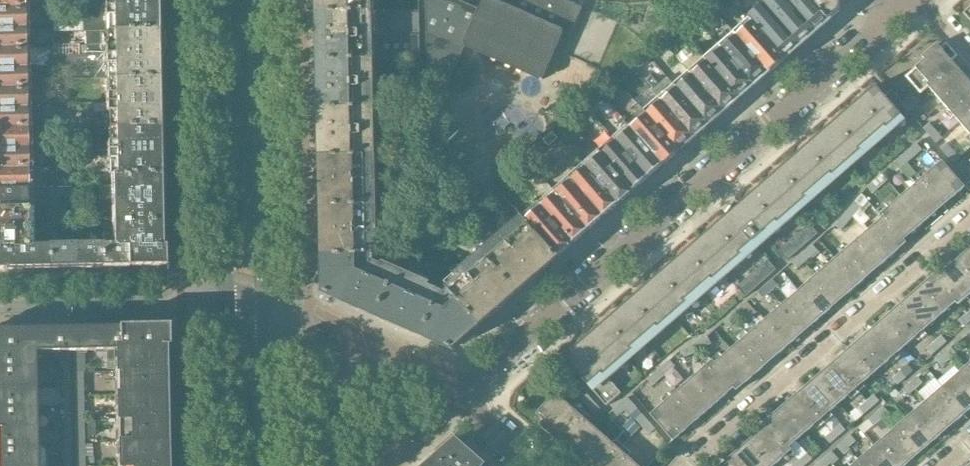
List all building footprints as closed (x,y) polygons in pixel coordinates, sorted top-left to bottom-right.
[(374,0),(319,0),(319,14),(374,12),(374,0)] [(583,8),(565,0),(483,0),(479,9),(458,0),(425,0),(428,88),(441,95),(463,45),(543,80),(563,34),(570,37),(583,8)] [(783,0),(769,0),(762,6),(799,47),(813,35),(783,0)] [(810,0),(783,0),(813,35),(829,21),(810,0)] [(839,0),(810,0),(829,21),(841,11),(841,3),(839,0)] [(160,27),(159,3),(85,5),(85,16),(101,16),(101,14),(106,14),(107,28),(160,27)] [(710,13),(705,7),(702,3),(693,10),(700,20),(710,13)] [(28,6),(0,7),(0,29),(29,28),(28,6)] [(799,47),(762,6),(748,19),(749,20),(784,60),(799,47)] [(420,60),(420,35),(419,11),(374,12),(319,14),(320,62),(376,61),(420,60)] [(685,33),(697,23),(689,13),(677,23),(685,33)] [(784,60),(749,20),(734,33),(769,73),(784,60)] [(666,46),(681,32),(672,23),(657,36),(666,46)] [(160,74),(160,51),(160,27),(107,28),(107,31),(107,44),(101,44),(101,43),(86,43),(86,46),(78,47),(78,55),(52,56),(53,80),(113,79),(113,76),(160,74)] [(29,28),(0,29),(0,49),(29,48),(29,28)] [(769,73),(734,33),(719,46),(754,86),(769,73)] [(958,69),(952,61),(958,56),(946,43),(940,49),(937,45),(923,57),(925,60),(906,77),(921,94),(929,87),(933,92),(958,69)] [(754,86),(719,46),(704,60),(739,99),(754,86)] [(29,48),(0,49),(0,70),(29,69),(29,48)] [(636,72),(651,59),(642,49),(627,62),(636,72)] [(739,99),(704,60),(697,51),(682,65),(689,73),(724,113),(739,99)] [(377,108),(376,84),(376,61),(320,62),(321,110),(377,108)] [(29,69),(0,70),(0,90),(30,89),(29,69)] [(958,69),(933,92),(954,116),(969,102),(969,83),(958,69)] [(724,113),(689,73),(674,85),(709,125),(724,113)] [(161,123),(161,98),(160,74),(113,76),(113,79),(113,90),(107,90),(108,108),(114,108),(114,125),(161,123)] [(709,125),(674,85),(667,77),(659,84),(652,76),(645,82),(659,99),(694,139),(709,125)] [(756,249),(768,239),(769,238),(767,237),(779,226),(781,228),(802,210),(798,206),(819,188),(839,170),(843,174),(857,162),(853,158),(894,122),(897,126),(905,120),(875,86),(738,205),(736,204),(737,203),(736,203),(726,214),(727,215),(727,214),(728,215),(564,358),(606,406),(622,393),(609,378),(628,361),(624,357),(665,322),(669,326),(682,314),(679,310),(720,274),(723,278),(745,260),(743,258),(755,248),(756,249)] [(30,89),(0,90),(0,110),(30,109),(30,89)] [(694,139),(659,99),(644,112),(679,152),(694,139)] [(914,107),(908,100),(902,105),(909,112),(914,107)] [(954,116),(969,135),(969,102),(954,116)] [(378,158),(377,132),(393,132),(393,108),(377,108),(321,110),(322,159),(378,158)] [(30,109),(0,110),(0,131),(31,130),(30,109)] [(679,152),(644,112),(629,125),(664,165),(679,152)] [(52,119),(44,120),(44,129),(53,128),(52,119)] [(162,170),(162,145),(161,123),(114,125),(114,139),(108,139),(108,156),(114,156),(114,172),(162,170)] [(942,138),(929,124),(923,129),(936,143),(942,138)] [(664,165),(629,125),(614,138),(649,178),(664,165)] [(54,148),(53,128),(44,129),(45,148),(54,148)] [(31,130),(0,131),(0,150),(31,149),(31,130)] [(552,131),(543,139),(549,145),(558,137),(552,131)] [(649,178),(614,138),(599,152),(633,191),(649,178)] [(959,158),(946,143),(940,148),(953,163),(959,158)] [(542,151),(536,145),(527,153),(532,159),(542,151)] [(907,163),(922,150),(917,145),(902,157),(907,163)] [(31,149),(0,150),(0,171),(32,170),(31,149)] [(633,191),(599,152),(584,164),(619,204),(633,191)] [(900,169),(907,163),(902,157),(895,164),(900,169)] [(379,209),(379,183),(378,158),(322,159),(323,210),(379,209)] [(902,241),(904,240),(965,187),(942,161),(880,215),(883,218),(902,241)] [(963,162),(957,167),(969,182),(969,171),(963,162)] [(907,163),(900,169),(909,179),(916,173),(907,163)] [(619,204),(584,164),(570,177),(604,217),(619,204)] [(32,170),(0,171),(0,190),(32,189),(32,170)] [(163,197),(162,170),(114,172),(111,172),(111,184),(99,184),(100,199),(163,197)] [(55,175),(46,175),(46,186),(55,186),(55,175)] [(872,193),(887,180),(882,175),(867,188),(872,193)] [(71,198),(70,176),(57,177),(57,198),(71,198)] [(604,217),(570,177),(554,191),(588,231),(604,217)] [(471,208),(480,194),(466,187),(459,202),(471,208)] [(32,189),(0,190),(0,211),(32,210),(32,189)] [(54,189),(47,189),(47,205),(55,205),(54,189)] [(588,231),(554,191),(539,204),(574,244),(588,231)] [(163,221),(163,197),(100,199),(100,211),(111,211),(111,222),(163,221)] [(869,219),(860,208),(854,203),(847,212),(852,217),(853,216),(862,226),(869,219)] [(574,244),(539,204),(523,218),(557,258),(574,244)] [(380,245),(380,233),(379,209),(323,210),(323,230),(324,237),(324,258),(377,257),(377,245),(380,245)] [(32,210),(0,211),(0,230),(33,229),(32,210)] [(841,230),(852,217),(847,212),(835,225),(841,230)] [(557,258),(523,218),(522,217),(513,225),(481,253),(517,293),(557,258)] [(902,241),(883,218),(866,233),(888,258),(906,243),(904,240),(902,241)] [(164,245),(163,221),(111,222),(111,242),(116,247),(164,245)] [(787,261),(818,233),(809,224),(778,251),(787,261)] [(33,229),(0,230),(0,251),(16,250),(33,250),(33,229)] [(888,258),(866,233),(850,247),(872,273),(888,258)] [(164,266),(164,245),(116,247),(111,242),(111,243),(100,243),(101,267),(164,266)] [(101,267),(100,243),(74,244),(75,268),(101,267)] [(75,268),(74,244),(49,245),(49,250),(49,268),(75,268)] [(819,253),(817,251),(812,245),(800,256),(805,261),(811,256),(813,258),(819,253)] [(872,273),(850,247),(833,261),(856,287),(872,273)] [(957,261),(969,276),(969,249),(957,261)] [(16,250),(0,251),(0,269),(17,269),(16,250)] [(49,268),(49,250),(33,250),(16,250),(17,269),(49,268)] [(423,337),(443,292),(431,287),(432,284),(421,279),(428,263),(401,252),(394,267),(402,271),(381,318),(423,337)] [(517,293),(481,253),(455,276),(458,279),(448,287),(481,324),(517,293)] [(797,268),(805,261),(800,256),(792,263),(797,268)] [(402,271),(394,267),(387,264),(385,267),(377,263),(377,257),(324,258),(325,293),(381,318),(402,271)] [(745,297),(776,270),(768,260),(737,287),(745,297)] [(856,287),(833,261),(817,275),(840,301),(856,287)] [(938,278),(936,279),(956,302),(958,305),(969,295),(969,276),(957,261),(938,278)] [(840,301),(817,275),(800,290),(822,316),(840,301)] [(956,302),(936,279),(938,278),(935,275),(917,291),(939,316),(956,302)] [(770,292),(778,285),(773,280),(765,286),(770,292)] [(763,298),(770,292),(765,286),(758,292),(763,298)] [(481,324),(448,287),(443,292),(423,337),(452,349),(481,324)] [(822,316),(800,290),(782,306),(804,331),(822,316)] [(939,316),(917,291),(900,305),(923,331),(939,316)] [(923,331),(900,305),(883,320),(906,346),(923,331)] [(804,331),(782,306),(765,320),(788,346),(804,331)] [(736,321),(744,315),(739,309),(731,316),(736,321)] [(969,322),(969,318),(967,315),(960,321),(964,326),(969,322)] [(729,328),(736,321),(731,316),(724,322),(729,328)] [(788,346),(765,320),(748,335),(771,361),(788,346)] [(906,346),(883,320),(866,335),(889,360),(906,346)] [(166,345),(166,332),(165,326),(161,326),(114,327),(114,346),(166,345)] [(89,352),(89,327),(61,328),(62,352),(92,352),(91,352),(89,352)] [(114,346),(114,327),(89,327),(89,352),(91,352),(92,352),(106,352),(114,352),(114,346)] [(32,328),(0,329),(0,350),(33,348),(32,328)] [(62,352),(61,328),(32,328),(33,348),(33,354),(62,352)] [(771,361),(748,335),(731,350),(754,376),(771,361)] [(889,360),(866,335),(849,349),(872,375),(889,360)] [(711,344),(707,337),(697,343),(700,349),(711,344)] [(938,349),(946,342),(941,337),(934,344),(938,349)] [(685,357),(700,349),(697,343),(681,350),(685,357)] [(932,355),(938,349),(934,344),(927,349),(932,355)] [(166,369),(166,345),(114,346),(114,352),(115,371),(166,369)] [(33,354),(33,348),(0,350),(0,369),(33,368),(33,354)] [(948,360),(956,354),(951,348),(943,354),(948,360)] [(872,375),(849,349),(832,364),(855,390),(872,375)] [(754,376),(731,350),(715,363),(716,364),(714,365),(734,388),(736,391),(754,376)] [(941,366),(948,360),(943,354),(936,361),(941,366)] [(69,368),(68,355),(59,355),(60,368),(62,368),(69,368)] [(85,356),(74,356),(74,372),(84,371),(85,371),(85,356)] [(667,372),(674,366),(670,360),(663,367),(667,372)] [(734,388),(714,365),(716,364),(715,363),(713,360),(681,388),(704,414),(734,388)] [(855,390),(832,364),(815,379),(838,405),(855,390)] [(960,373),(969,385),(969,364),(960,373)] [(908,366),(901,372),(906,378),(913,371),(908,366)] [(653,385),(667,372),(663,367),(648,380),(653,385)] [(33,368),(0,369),(0,389),(34,388),(33,368)] [(167,393),(166,369),(115,371),(115,394),(167,393)] [(84,394),(84,371),(74,372),(74,394),(84,394)] [(898,385),(906,378),(901,372),(893,379),(898,385)] [(960,373),(942,388),(965,414),(969,409),(969,385),(960,373)] [(915,389),(922,383),(917,377),(910,384),(915,389)] [(838,405),(815,379),(799,393),(822,419),(838,405)] [(907,396),(915,389),(910,384),(903,390),(907,396)] [(34,388),(0,389),(0,409),(34,408),(34,388)] [(673,440),(704,414),(681,388),(651,415),(673,440)] [(965,414),(942,388),(926,402),(948,428),(965,414)] [(899,394),(895,390),(890,395),(894,399),(899,394)] [(167,416),(167,393),(115,394),(116,418),(167,416)] [(556,439),(579,414),(556,393),(537,414),(545,420),(540,425),(556,439)] [(822,419),(799,393),(782,408),(805,434),(822,419)] [(84,419),(84,394),(74,394),(75,420),(84,419)] [(593,401),(587,394),(582,399),(588,406),(593,401)] [(871,408),(879,401),(874,396),(866,402),(871,408)] [(637,409),(627,398),(613,410),(618,416),(625,410),(629,415),(637,409)] [(600,409),(593,401),(588,406),(594,414),(600,409)] [(864,414),(871,408),(866,402),(859,408),(864,414)] [(948,428),(926,402),(909,417),(932,443),(948,428)] [(881,419),(888,413),(883,407),(876,414),(881,419)] [(34,408),(0,409),(0,429),(35,428),(34,408)] [(782,408),(765,423),(767,426),(790,452),(798,461),(803,465),(804,465),(811,460),(807,454),(806,454),(795,442),(805,434),(782,408)] [(859,408),(849,417),(854,423),(864,414),(859,408)] [(576,457),(599,431),(579,414),(556,439),(576,457)] [(888,426),(881,419),(876,414),(869,420),(874,426),(876,424),(882,431),(888,426)] [(648,421),(642,415),(636,419),(643,426),(648,421)] [(168,440),(167,416),(116,418),(116,441),(168,440)] [(932,443),(909,417),(892,432),(914,458),(932,443)] [(85,443),(84,419),(75,420),(76,443),(85,443)] [(655,429),(648,421),(643,426),(649,434),(655,429)] [(838,437),(845,430),(840,425),(833,431),(838,437)] [(767,426),(748,443),(768,465),(774,465),(790,452),(767,426)] [(35,428),(0,429),(0,451),(35,450),(35,428)] [(620,450),(599,431),(576,457),(587,465),(605,465),(620,450)] [(830,443),(838,437),(833,431),(825,438),(830,443)] [(892,432),(875,446),(892,465),(905,465),(914,458),(892,432)] [(849,447),(855,441),(850,436),(844,442),(849,447)] [(168,463),(168,440),(116,441),(116,465),(168,463)] [(460,443),(457,440),(452,444),(439,456),(448,465),(486,465),(460,443)] [(849,447),(844,442),(837,447),(842,453),(844,455),(850,450),(848,448),(849,447)] [(85,443),(76,443),(76,465),(85,465),(85,443)] [(748,443),(727,461),(731,465),(768,465),(748,443)] [(875,446),(860,460),(865,465),(892,465),(875,446)] [(35,450),(0,451),(0,465),(35,465),(35,450)] [(620,450),(605,465),(639,465),(620,450)] [(837,458),(832,452),(826,457),(831,462),(837,458)] [(439,456),(427,465),(448,465),(439,456)] [(831,462),(826,457),(816,465),(827,465),(831,462)]
